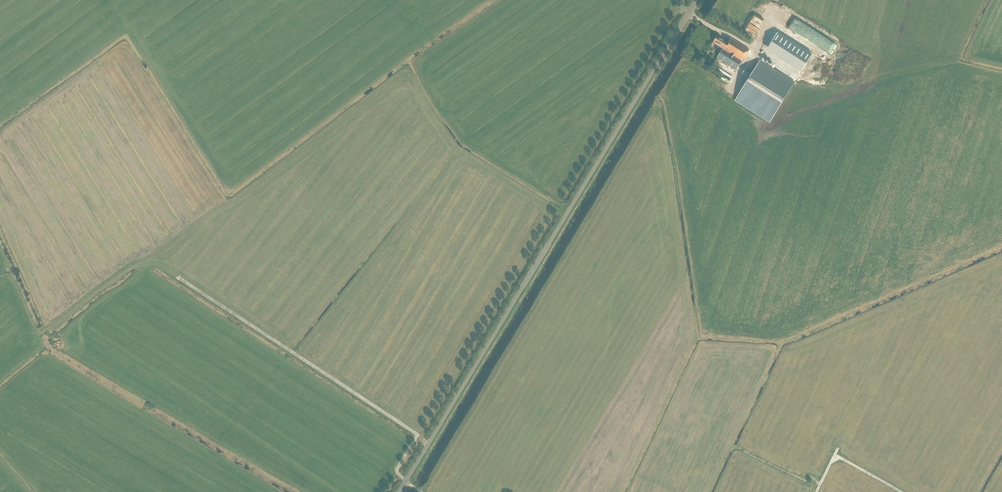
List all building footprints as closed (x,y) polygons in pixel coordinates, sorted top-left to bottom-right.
[(736,71),(749,50),(730,38),(727,43),(717,36),(713,43),(723,49),(717,58),(736,71)] [(774,39),(765,53),(799,74),(808,61),(774,39)] [(794,83),(760,61),(735,101),(769,123),(794,83)]
